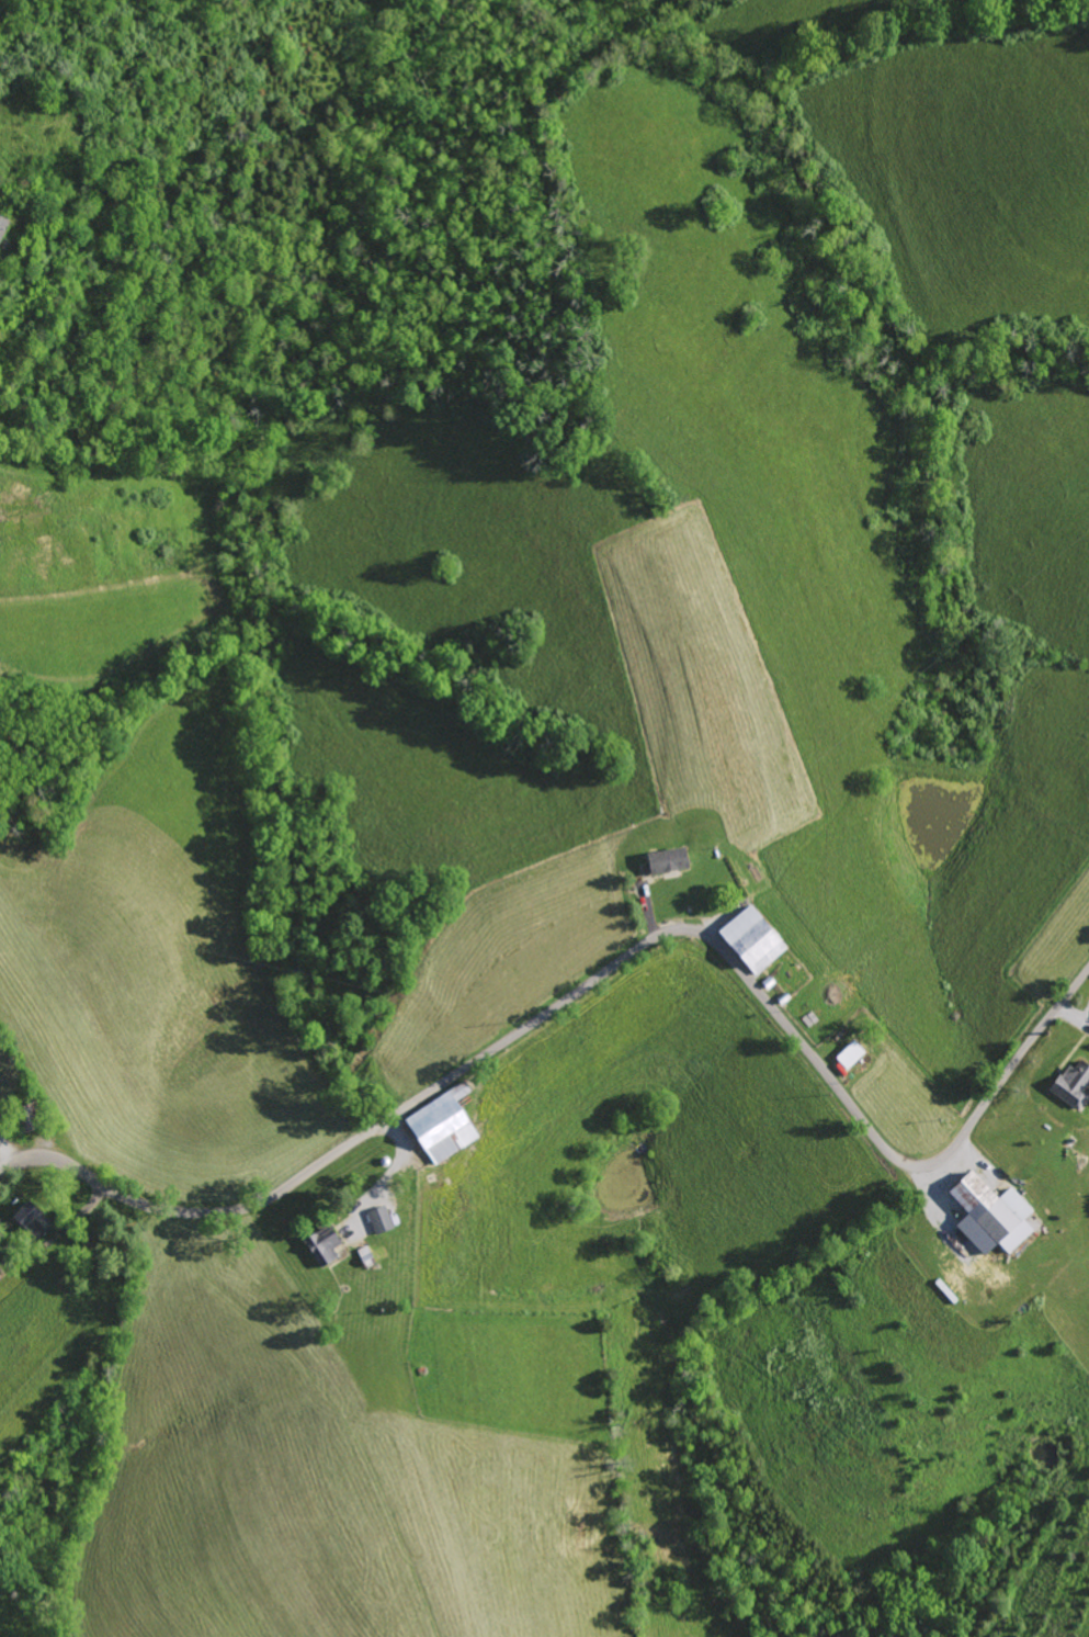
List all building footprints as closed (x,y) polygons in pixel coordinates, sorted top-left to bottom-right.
[(685,868),(681,847),(642,854),(646,876),(685,868)] [(782,951),(745,905),(712,932),(749,978),(782,951)] [(831,1058),(844,1071),(862,1054),(850,1041),(831,1058)] [(1070,1108),(1075,1102),(1079,1105),(1085,1096),(1079,1092),(1088,1078),(1088,1070),(1076,1061),(1070,1070),(1063,1065),(1045,1091),(1070,1108)] [(445,1090),(450,1101),(466,1093),(461,1082),(445,1090)] [(428,1167),(473,1139),(445,1092),(399,1120),(428,1167)] [(1007,1187),(993,1199),(967,1170),(942,1192),(962,1216),(951,1226),(979,1257),(994,1244),(1004,1255),(1030,1231),(1020,1220),(1029,1212),(1007,1187)] [(46,1224),(21,1201),(5,1217),(30,1241),(46,1224)] [(371,1235),(399,1225),(392,1205),(383,1209),(382,1206),(363,1213),(371,1235)] [(314,1269),(334,1259),(330,1249),(339,1244),(330,1225),(300,1239),(314,1269)]
